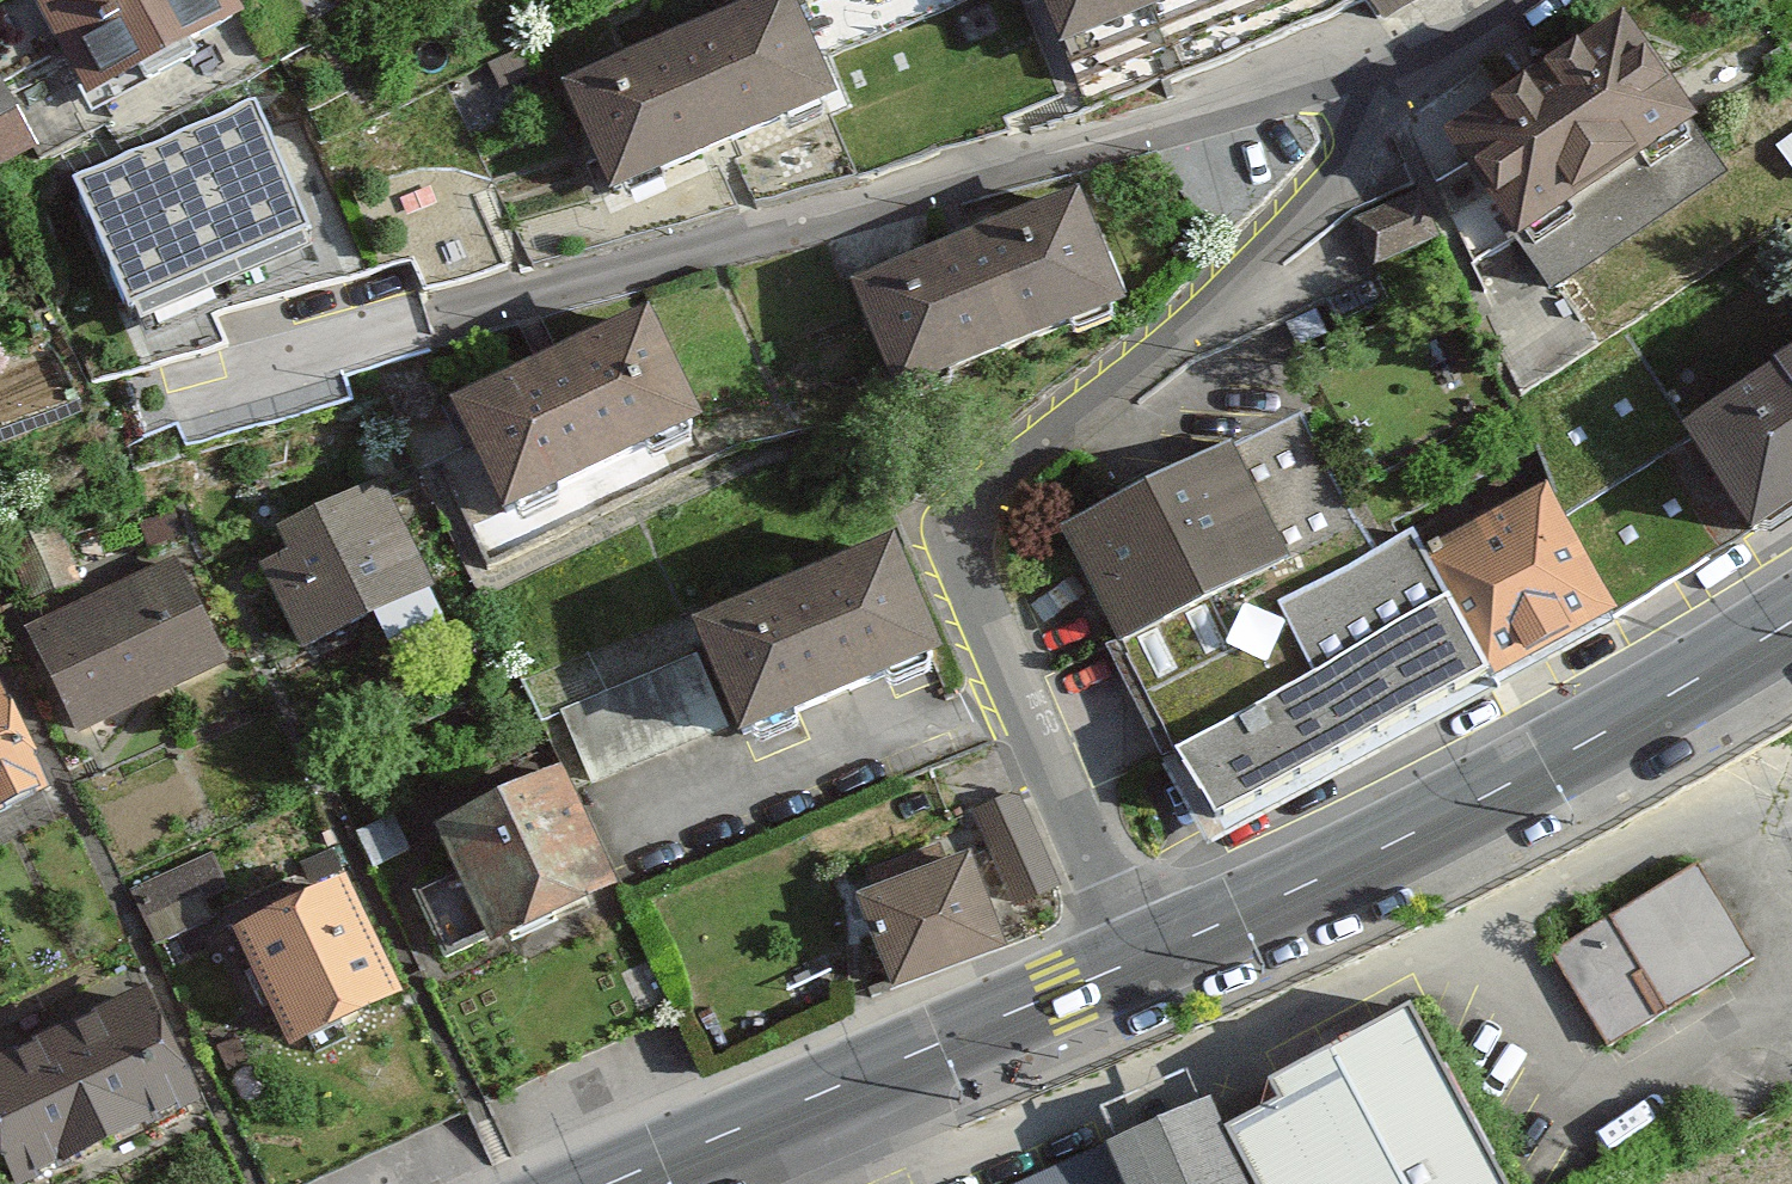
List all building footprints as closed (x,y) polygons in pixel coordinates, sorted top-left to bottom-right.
[(89,96),(245,11),(239,0),(36,0),(89,96)] [(557,74),(611,195),(829,98),(785,0),(725,0),(557,74)] [(1035,42),(1141,0),(1018,0),(1035,42)] [(1413,117),(1498,248),(1685,128),(1602,0),(1595,0),(1413,117)] [(37,141),(0,55),(0,157),(37,141)] [(256,104),(74,184),(131,313),(313,233),(256,104)] [(1386,252),(1449,225),(1429,180),(1367,207),(1386,252)] [(1072,181),(850,259),(892,379),(1115,301),(1072,181)] [(639,297),(437,377),(495,521),(696,441),(639,297)] [(1663,427),(1739,535),(1791,497),(1791,337),(1663,427)] [(1230,447),(1060,530),(1115,644),(1286,561),(1230,447)] [(382,474),(261,524),(315,651),(435,601),(382,474)] [(1546,481),(1429,546),(1506,683),(1623,618),(1546,481)] [(881,520),(686,594),(743,743),(938,668),(881,520)] [(1318,677),(1164,764),(1210,844),(1488,687),(1405,541),(1280,612),(1318,677)] [(177,553),(27,625),(80,740),(229,668),(177,553)] [(43,784),(0,694),(0,804),(43,784)] [(553,750),(430,809),(492,936),(615,876),(553,750)] [(967,844),(862,882),(898,983),(1004,946),(967,844)] [(1698,864),(1554,952),(1614,1050),(1758,963),(1698,864)] [(337,868),(230,919),(291,1046),(398,995),(337,868)] [(0,1044),(0,1149),(19,1183),(29,1183),(197,1096),(134,975),(0,1044)] [(1409,998),(1213,1106),(1253,1183),(1497,1183),(1409,998)] [(1205,1115),(1029,1183),(1237,1183),(1205,1115)]
